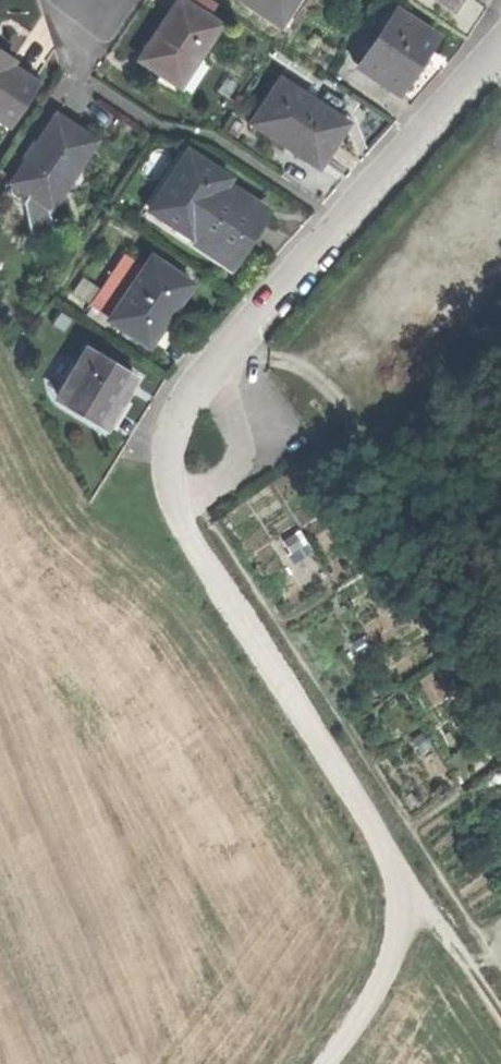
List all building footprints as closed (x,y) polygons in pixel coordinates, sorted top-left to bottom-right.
[(180,85),(220,24),(207,15),(184,0),(178,0),(166,18),(156,34),(161,37),(145,61),(180,85)] [(207,15),(216,1),(214,0),(184,0),(207,15)] [(280,24),(295,0),(242,0),(280,24)] [(449,8),(455,0),(438,0),(449,8)] [(356,68),(396,93),(412,67),(431,37),(391,12),(356,68)] [(10,125),(37,83),(10,66),(14,60),(0,52),(0,118),(10,125)] [(291,138),(323,158),(336,139),(347,122),(278,77),(250,122),(286,146),(291,138)] [(29,192),(50,207),(94,141),(75,128),(56,116),(12,182),(29,192)] [(178,219),(236,259),(251,237),(265,216),(222,188),(229,178),(188,150),(149,208),(175,225),(178,219)] [(48,224),(50,207),(29,192),(24,199),(33,231),(48,224)] [(125,255),(110,280),(129,292),(144,267),(125,255)] [(112,318),(152,344),(170,316),(191,283),(151,257),(144,267),(129,292),(112,318)] [(93,306),(112,318),(129,292),(110,280),(93,306)] [(62,404),(104,429),(120,403),(136,377),(88,348),(77,367),(82,370),(62,404)]
